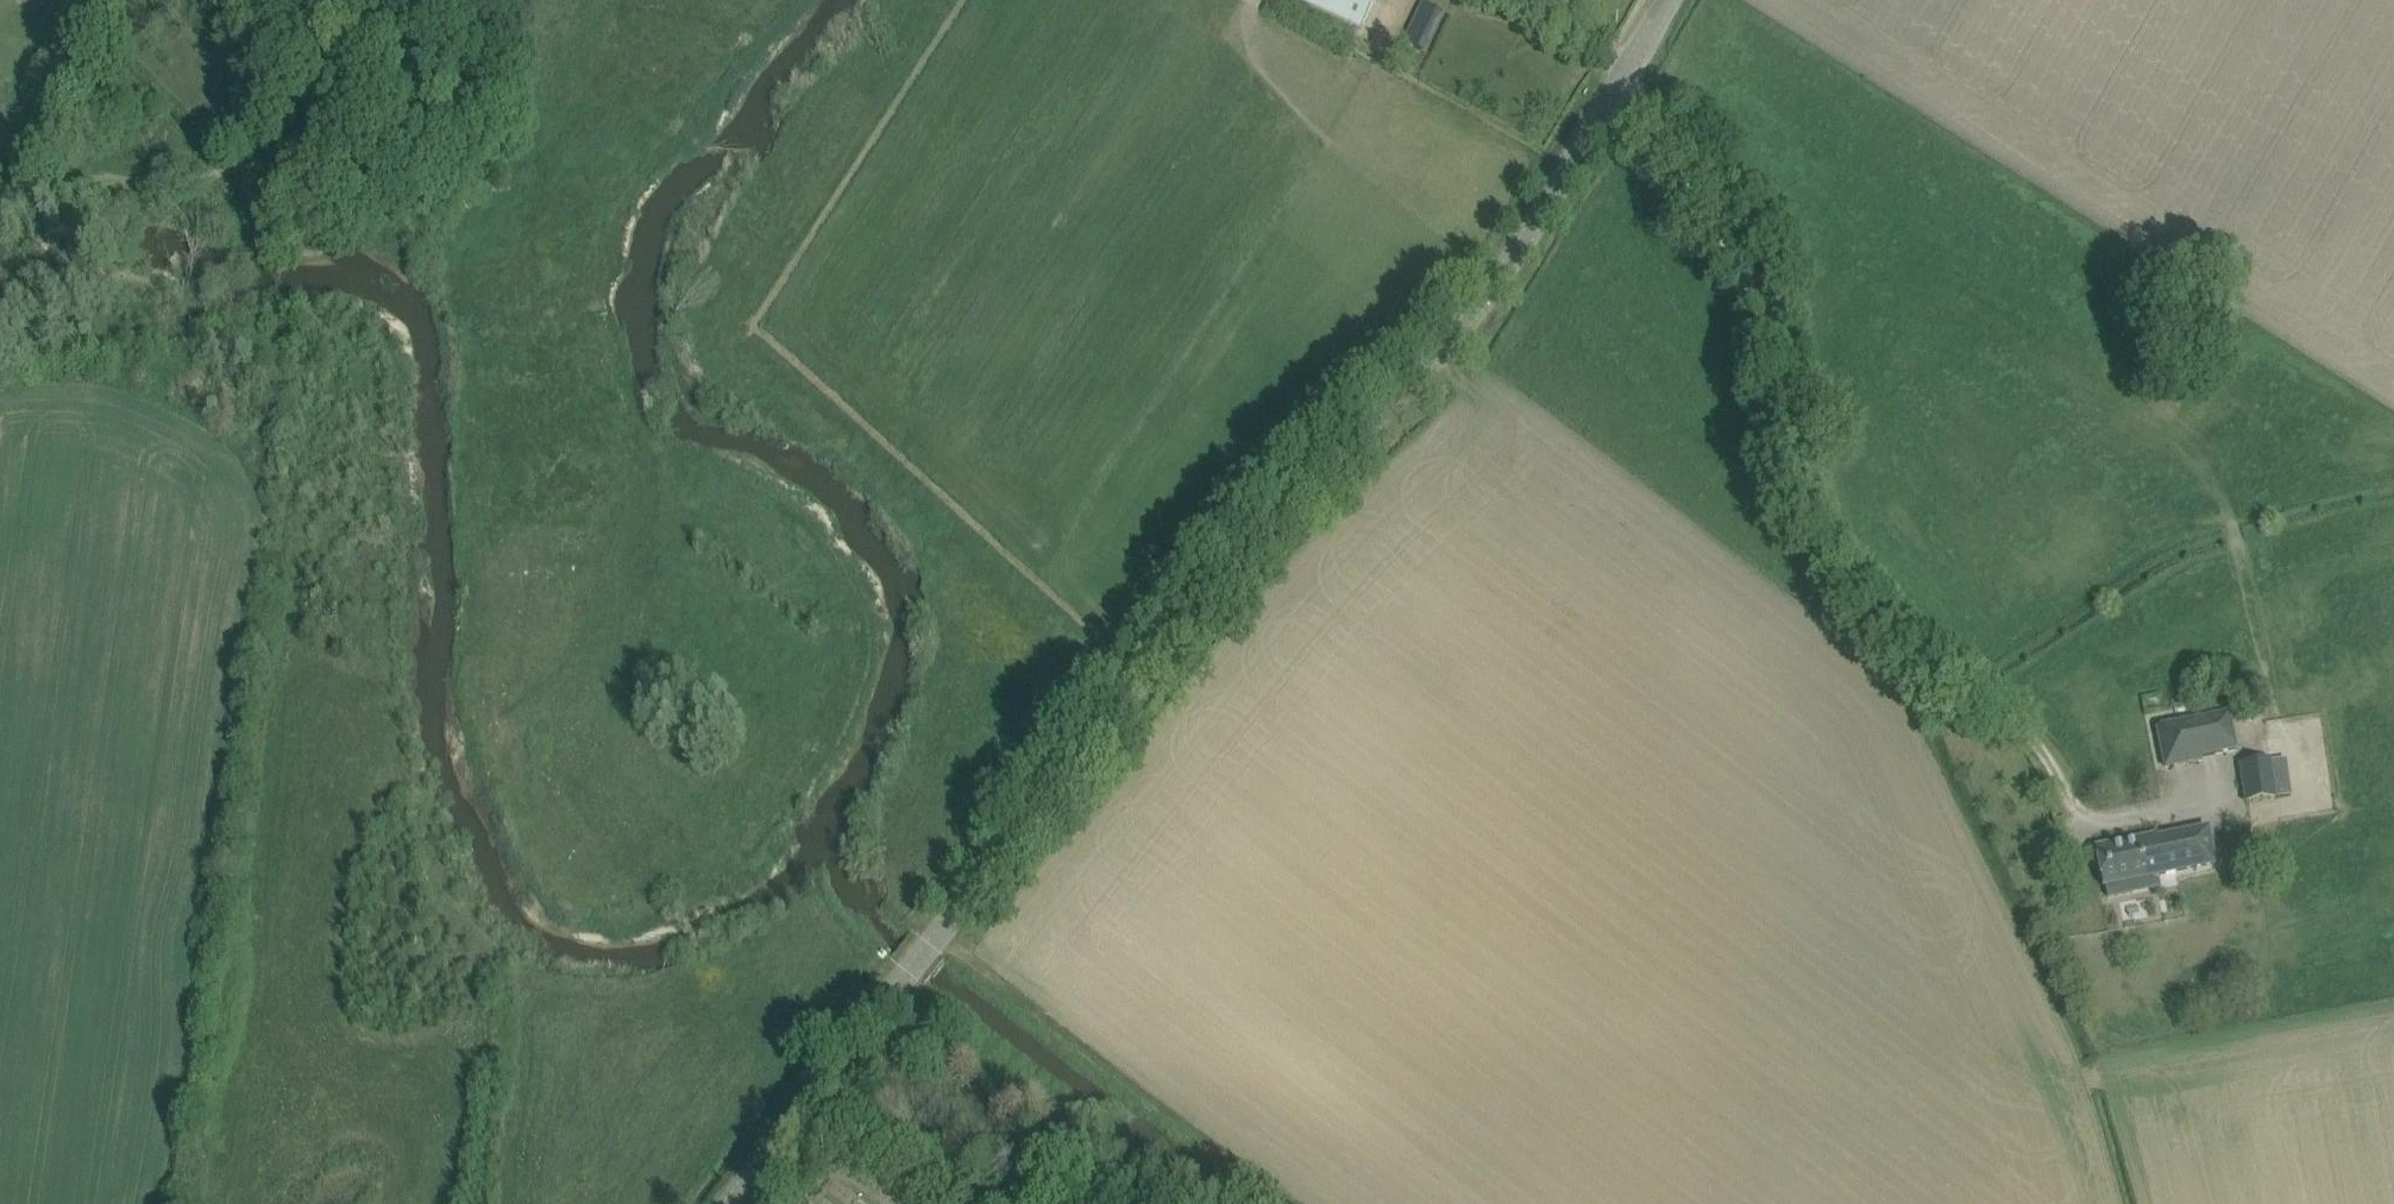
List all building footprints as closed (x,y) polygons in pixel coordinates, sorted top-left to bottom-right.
[(1360,30),(1374,0),(1293,0),(1360,30)] [(1406,42),(1424,50),(1442,12),(1423,3),(1406,42)] [(2236,750),(2229,714),(2158,728),(2165,767),(2202,760),(2201,757),(2236,750)] [(2276,798),(2271,764),(2270,759),(2241,763),(2246,802),(2276,798)] [(2156,837),(2095,849),(2103,887),(2215,864),(2208,829),(2156,840),(2156,837)]
